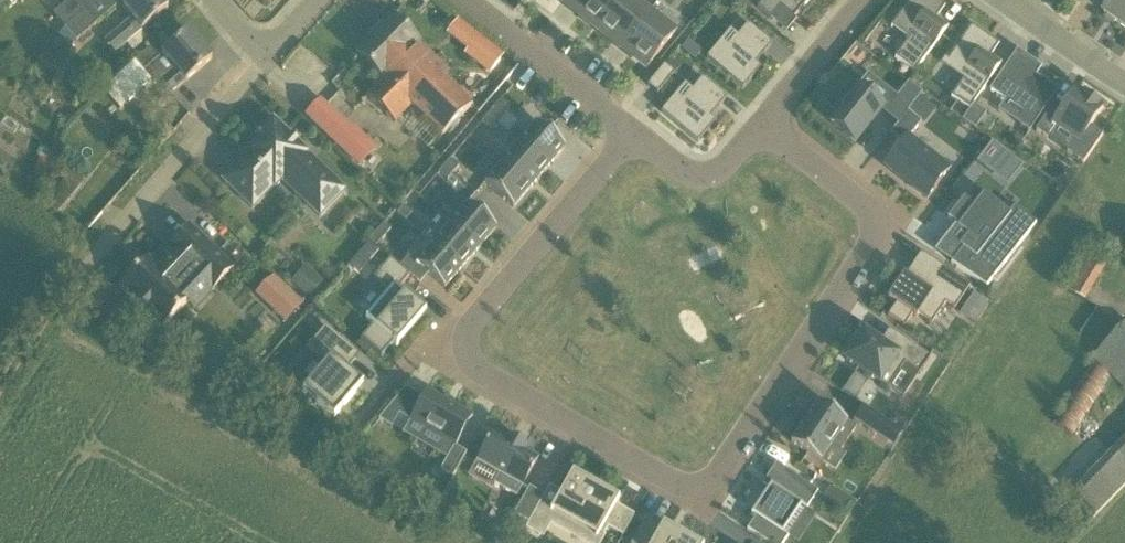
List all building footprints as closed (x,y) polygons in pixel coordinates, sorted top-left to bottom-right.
[(64,28),(85,11),(75,0),(69,0),(52,14),(64,28)] [(127,42),(142,29),(142,30),(168,8),(162,0),(123,0),(119,3),(132,19),(116,33),(125,43),(127,42)] [(577,0),(560,0),(571,8),(577,0)] [(618,0),(577,0),(571,8),(596,28),(618,0)] [(649,11),(635,0),(618,0),(596,28),(621,47),(649,11)] [(757,8),(770,19),(780,7),(793,18),(809,0),(764,0),(757,8)] [(915,73),(948,28),(935,19),(944,8),(934,0),(910,0),(890,26),(908,40),(895,58),(915,73)] [(1124,28),(1124,0),(1115,0),(1105,14),(1124,28)] [(64,28),(76,41),(96,24),(85,11),(64,28)] [(621,47),(647,68),(676,32),(649,11),(621,47)] [(471,105),(440,76),(446,70),(420,44),(391,17),(376,32),(390,46),(404,60),(402,61),(460,116),(471,105)] [(747,74),(772,44),(748,24),(728,48),(720,41),(707,58),(743,89),(752,78),(747,74)] [(998,45),(971,27),(947,62),(967,75),(951,98),(956,101),(970,110),(973,104),(1001,65),(990,57),(998,45)] [(58,35),(50,42),(52,44),(54,46),(60,54),(76,41),(64,28),(57,34),(58,35)] [(189,32),(167,51),(157,40),(153,43),(104,88),(121,109),(151,82),(160,83),(163,87),(170,95),(212,59),(189,32)] [(390,46),(376,32),(356,53),(383,79),(367,96),(395,123),(412,105),(442,134),(460,116),(402,61),(404,60),(390,46)] [(499,55),(475,37),(465,50),(462,53),(486,71),(499,55)] [(689,39),(681,48),(694,59),(702,50),(689,39)] [(1032,73),(1038,65),(1017,51),(989,91),(1005,101),(1005,102),(1007,99),(1029,113),(1020,126),(1029,132),(1058,91),(1036,76),(1032,73)] [(647,86),(658,94),(674,74),(664,65),(663,67),(647,86)] [(702,128),(727,98),(702,78),(683,102),(675,96),(661,112),(698,143),(707,132),(702,128)] [(908,82),(887,109),(884,106),(881,109),(899,123),(908,112),(923,93),(908,82)] [(830,122),(855,142),(881,109),(884,106),(858,86),(830,122)] [(1075,140),(1067,152),(1083,164),(1103,135),(1090,127),(1102,109),(1075,90),(1058,115),(1050,110),(1035,131),(1047,139),(1056,126),(1075,140)] [(321,99),(306,115),(349,157),(365,140),(353,129),(321,99)] [(956,101),(949,112),(962,120),(970,110),(956,101)] [(986,113),(973,104),(970,110),(962,120),(975,129),(986,113)] [(496,123),(502,116),(493,109),(487,116),(496,123)] [(885,166),(927,198),(949,169),(909,138),(921,122),(908,112),(899,123),(891,133),(903,143),(885,166)] [(490,130),(496,123),(487,116),(482,123),(490,130)] [(307,154),(308,153),(273,120),(241,155),(244,158),(223,180),(253,208),(274,186),(275,188),(291,171),(329,207),(345,191),(307,154)] [(519,143),(548,167),(565,147),(536,122),(519,143)] [(519,143),(501,163),(531,188),(548,167),(519,143)] [(56,157),(54,156),(52,161),(40,156),(33,175),(45,178),(48,180),(56,157)] [(56,157),(48,180),(71,197),(85,181),(56,157)] [(453,174),(459,167),(450,160),(445,166),(453,174)] [(531,188),(501,163),(484,183),(513,208),(531,188)] [(453,174),(445,166),(439,173),(447,180),(453,174)] [(1062,166),(1053,180),(1065,188),(1074,175),(1062,166)] [(986,287),(1035,224),(1014,206),(1007,214),(983,193),(973,205),(963,197),(948,217),(958,225),(957,227),(967,235),(958,246),(962,248),(951,263),(986,287)] [(450,223),(479,248),(496,228),(467,203),(450,223)] [(403,206),(398,213),(406,220),(412,214),(403,206)] [(462,268),(479,248),(450,223),(433,243),(462,268)] [(384,224),(369,241),(376,247),(391,229),(384,224)] [(172,252),(157,268),(148,259),(121,288),(136,302),(133,305),(145,317),(148,313),(163,328),(188,302),(182,297),(197,281),(203,286),(227,262),(189,226),(168,248),(172,252)] [(407,256),(428,275),(445,289),(462,268),(433,243),(424,236),(407,256)] [(369,241),(349,266),(359,274),(380,251),(376,247),(369,241)] [(1106,264),(1084,251),(1063,287),(1060,285),(969,439),(1016,467),(1106,312),(1085,300),(1106,264)] [(916,318),(932,295),(954,310),(970,286),(927,258),(912,280),(904,274),(887,298),(896,304),(888,316),(904,327),(913,315),(916,318)] [(393,342),(397,345),(425,311),(399,289),(410,276),(390,259),(373,278),(389,291),(366,318),(373,325),(361,339),(381,357),(393,342)] [(306,265),(292,282),(309,297),(323,280),(306,265)] [(252,292),(283,324),(304,303),(273,272),(252,292)] [(1092,357),(1124,388),(1124,322),(1092,357)] [(302,391),(334,418),(363,384),(346,370),(358,355),(325,327),(305,351),(323,367),(302,391)] [(903,340),(893,354),(863,334),(858,343),(854,340),(844,355),(848,357),(846,360),(888,389),(905,364),(919,374),(930,358),(903,340)] [(1086,365),(1057,427),(1077,437),(1106,374),(1086,365)] [(455,448),(455,447),(473,417),(427,391),(409,422),(454,447),(455,448)] [(818,402),(791,443),(820,462),(831,446),(840,452),(856,428),(818,402)] [(887,423),(858,403),(848,417),(878,437),(887,423)] [(494,485),(516,498),(538,460),(525,453),(527,448),(509,437),(506,442),(493,435),(477,462),(499,475),(494,485)] [(1124,485),(1124,440),(1073,493),(1096,515),(1124,485)] [(455,448),(454,447),(441,470),(453,477),(466,454),(455,447),(455,448)] [(804,509),(806,510),(818,493),(805,484),(782,468),(776,465),(768,477),(773,481),(768,490),(751,514),(756,517),(747,530),(766,542),(784,542),(788,537),(786,536),(783,533),(800,507),(804,509)] [(633,515),(631,519),(614,509),(619,500),(597,487),(597,486),(596,485),(595,487),(573,475),(562,494),(551,488),(550,487),(544,497),(528,524),(525,529),(527,530),(538,510),(594,542),(599,534),(604,526),(622,535),(621,536),(623,537),(625,532),(633,518),(635,516),(633,515)] [(528,524),(544,497),(529,489),(514,515),(528,524)] [(633,518),(625,532),(635,538),(643,524),(633,518)] [(662,525),(660,530),(645,521),(643,524),(635,538),(632,542),(693,542),(662,525)]
